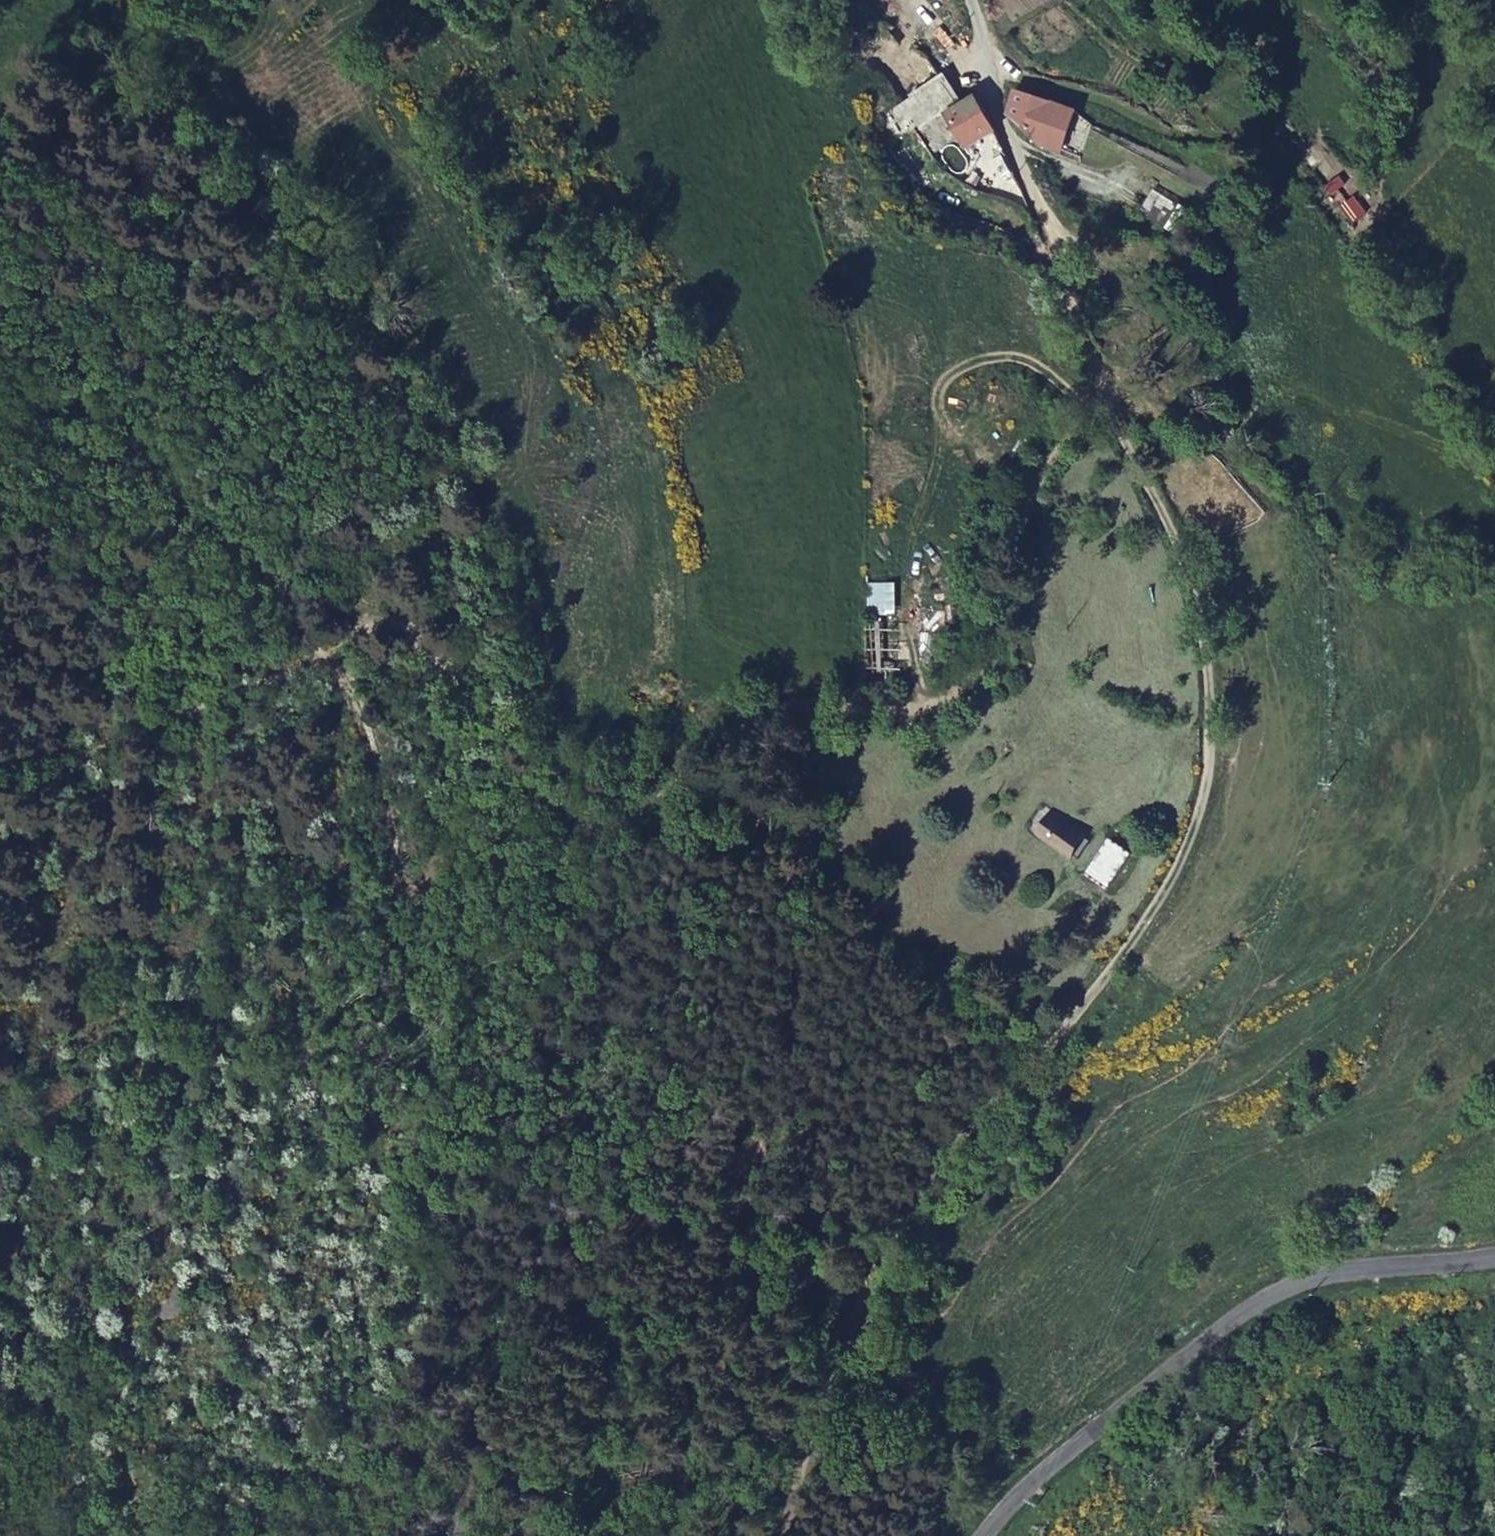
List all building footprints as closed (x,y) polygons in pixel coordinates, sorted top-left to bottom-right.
[(966,149),(993,132),(983,93),(967,102),(949,70),(898,98),(930,155),(960,137),(966,149)] [(1056,151),(1069,111),(1011,90),(1012,115),(1022,132),(1056,151)] [(993,132),(966,149),(974,162),(999,146),(993,132)] [(1051,838),(1091,857),(1103,832),(1061,812),(1051,838)] [(1110,873),(1132,883),(1149,845),(1128,834),(1110,873)]
